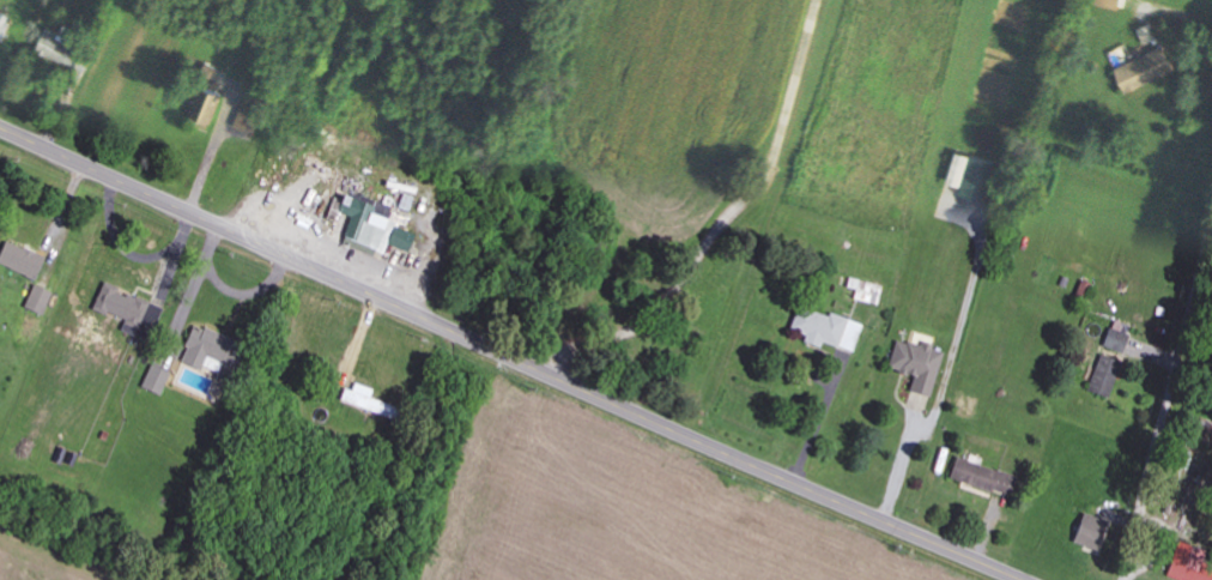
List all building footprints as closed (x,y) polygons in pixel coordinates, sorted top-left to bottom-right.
[(0,16),(0,44),(1,45),(12,22),(0,16)] [(98,46),(47,26),(36,52),(87,73),(98,46)] [(1116,66),(1125,91),(1177,72),(1168,47),(1116,66)] [(188,118),(211,128),(225,94),(202,84),(188,118)] [(1005,163),(972,155),(962,193),(995,202),(1005,163)] [(417,233),(406,231),(410,216),(335,197),(331,212),(352,217),(347,237),(412,254),(417,233)] [(6,241),(0,256),(0,264),(38,281),(47,258),(6,241)] [(883,288),(850,277),(844,296),(876,307),(883,288)] [(152,338),(163,306),(104,285),(93,317),(152,338)] [(53,294),(34,286),(25,307),(44,316),(53,294)] [(864,326),(800,305),(792,330),(805,334),(803,340),(854,356),(864,326)] [(181,364),(231,385),(247,346),(197,325),(181,364)] [(1124,354),(1131,336),(1113,329),(1105,346),(1124,354)] [(897,342),(890,370),(916,377),(907,409),(928,414),(945,349),(910,340),(909,345),(897,342)] [(1124,363),(1102,354),(1087,394),(1109,402),(1124,363)] [(394,417),(397,406),(346,392),(343,402),(394,417)] [(1014,499),(1020,477),(958,460),(951,481),(1014,499)] [(1074,542),(1099,553),(1111,525),(1086,513),(1074,542)] [(1205,563),(1209,551),(1180,543),(1170,578),(1176,579),(1211,579),(1211,565),(1205,563)]
